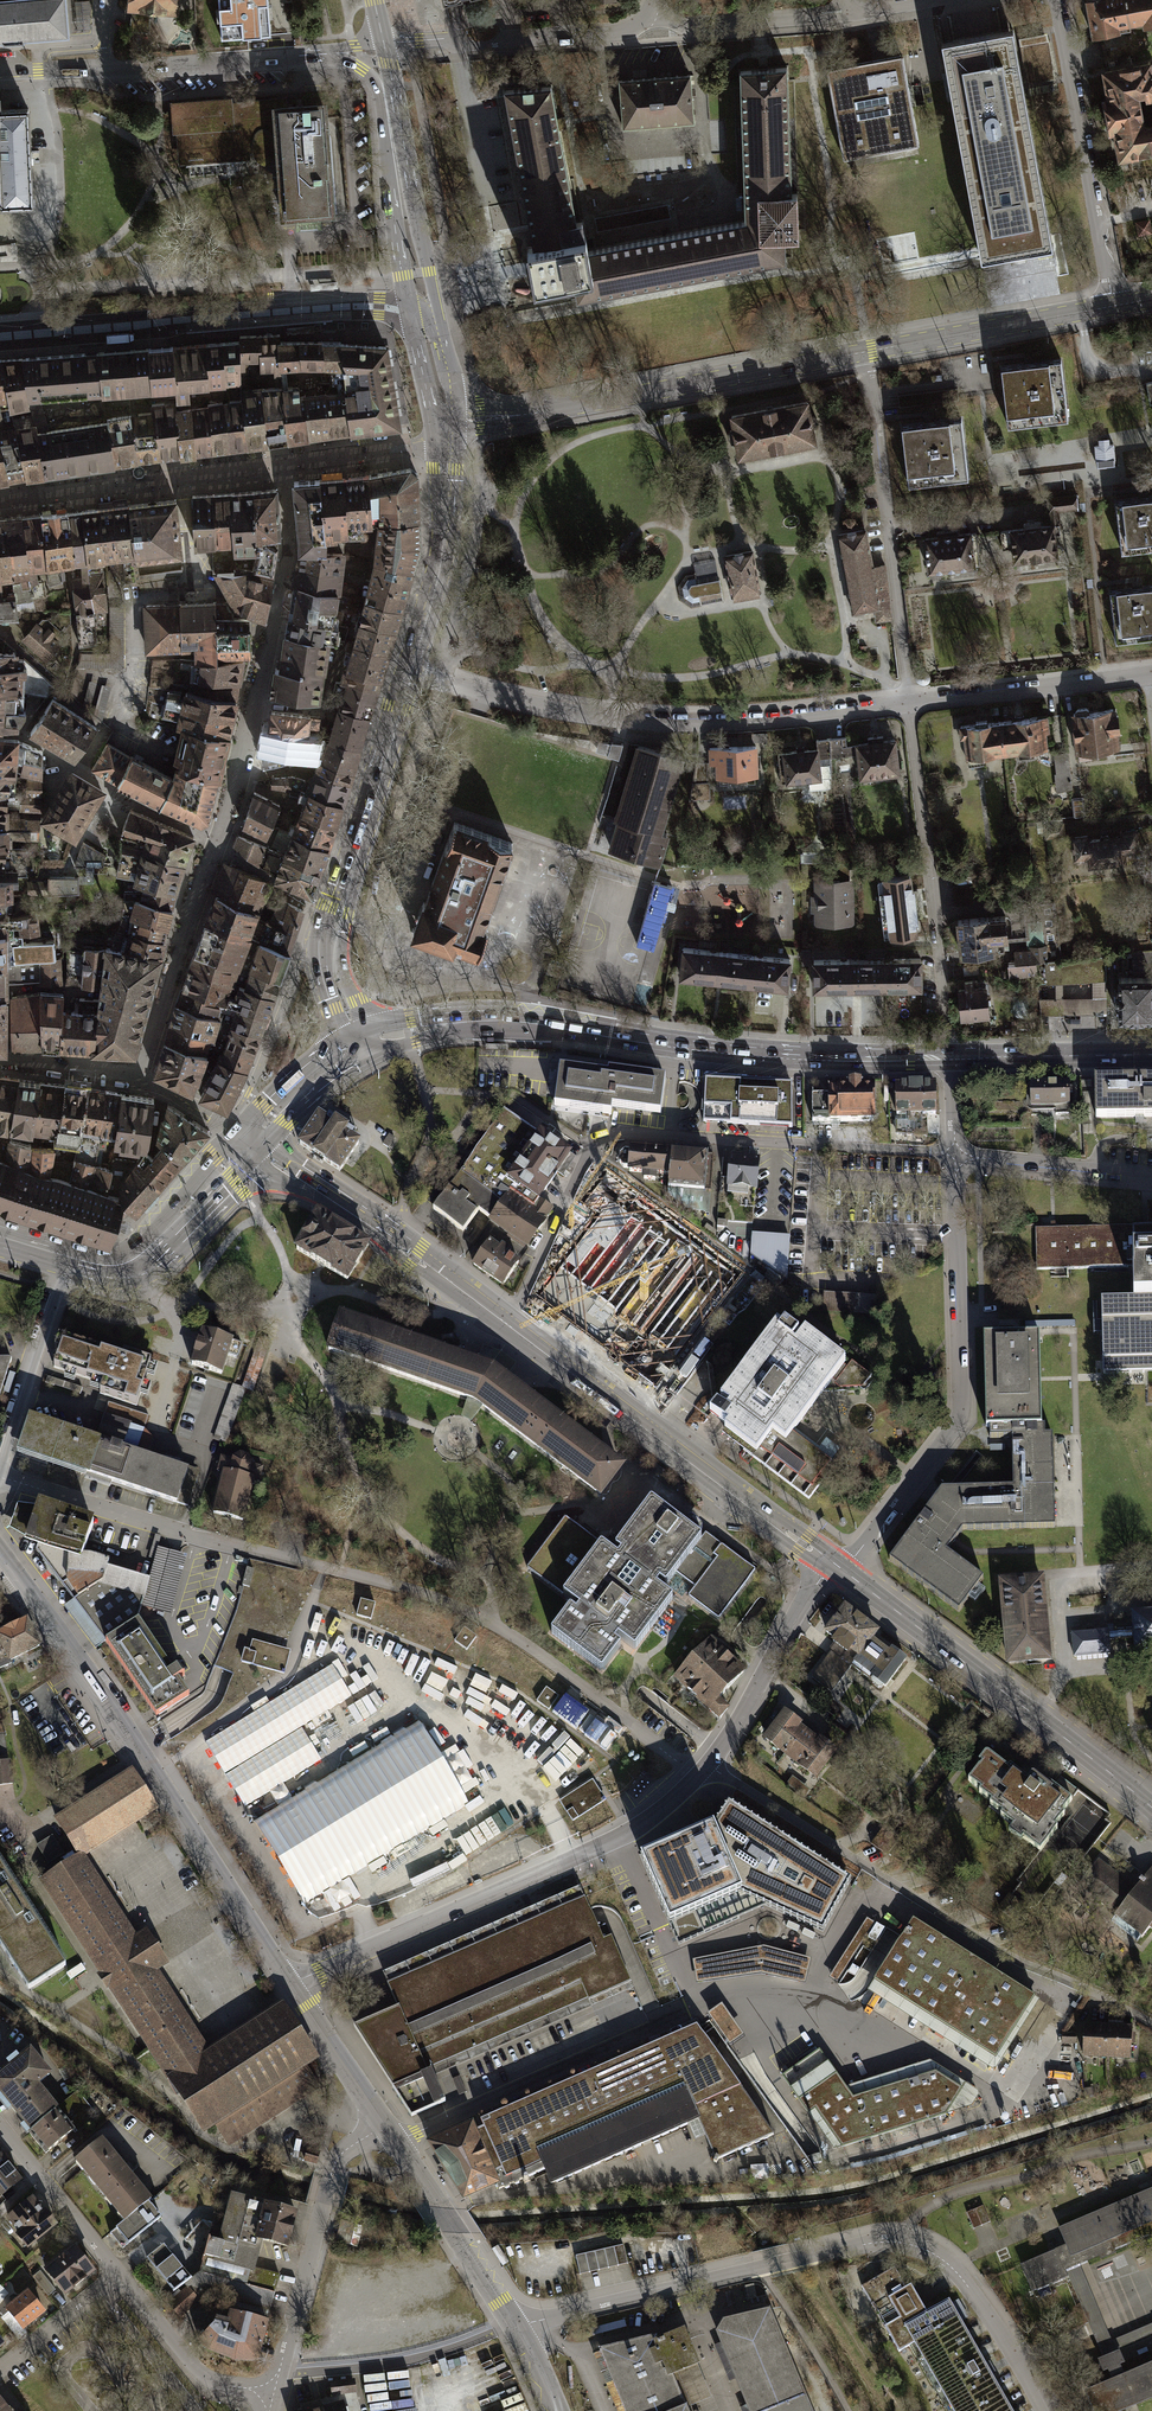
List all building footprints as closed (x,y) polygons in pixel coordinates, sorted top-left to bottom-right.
[(0,0),(0,43),(68,38),(65,0),(4,0),(0,0)] [(130,6),(177,10),(177,0),(131,0),(130,6)] [(222,40),(271,36),(269,0),(219,0),(222,40)] [(1131,24),(1126,0),(1088,0),(1086,0),(1093,38),(1120,33),(1118,27),(1131,24)] [(1131,24),(1144,22),(1145,28),(1151,26),(1151,0),(1126,0),(1131,24)] [(151,12),(131,10),(130,31),(149,33),(151,12)] [(981,257),(981,259),(1053,246),(1013,29),(942,42),(979,249),(981,257)] [(826,68),(843,159),(919,146),(908,85),(903,56),(903,54),(881,59),(826,68)] [(1138,96),(1146,94),(1146,98),(1151,97),(1151,73),(1150,64),(1105,72),(1108,87),(1103,88),(1106,102),(1138,96)] [(577,299),(785,261),(785,238),(799,238),(797,193),(792,193),(787,67),(740,71),(745,216),(746,221),(589,250),(586,236),(585,236),(582,221),(576,222),(551,86),(504,90),(530,230),(533,246),(527,247),(529,261),(528,263),(529,264),(526,264),(527,268),(527,272),(530,272),(532,273),(534,287),(573,280),(576,294),(577,299)] [(620,81),(623,128),(694,122),(690,75),(620,81)] [(1138,96),(1106,102),(1111,131),(1115,130),(1141,125),(1140,119),(1143,118),(1138,96)] [(229,101),(174,104),(176,130),(179,130),(179,132),(175,132),(175,138),(180,137),(182,161),(222,159),(222,160),(228,160),(228,158),(250,156),(250,154),(255,153),(255,155),(256,156),(257,158),(258,159),(260,160),(261,161),(263,161),(265,161),(267,161),(268,160),(270,159),(271,158),(272,157),(273,155),(273,154),(274,152),(279,152),(283,215),(296,214),(304,214),(304,218),(312,218),(312,213),(319,213),(330,212),(323,106),(284,108),(284,101),(229,104),(229,101)] [(33,206),(29,109),(0,110),(0,208),(33,206)] [(1115,130),(1120,159),(1151,153),(1151,127),(1147,128),(1141,125),(1115,130)] [(668,203),(594,218),(597,232),(671,218),(668,203)] [(319,213),(312,213),(312,218),(304,218),(304,214),(296,214),(295,229),(322,228),(319,213)] [(1148,221),(1136,223),(1138,235),(1150,232),(1148,221)] [(338,281),(310,283),(310,290),(338,288),(338,281)] [(287,328),(287,334),(315,332),(314,325),(287,328)] [(242,401),(247,445),(264,443),(268,442),(287,440),(306,437),(309,436),(330,433),(332,433),(350,431),(345,389),(343,367),(344,367),(341,343),(341,342),(322,342),(301,342),(280,342),(280,334),(260,336),(240,336),(240,341),(240,361),(243,361),(243,359),(260,359),(261,368),(282,367),(302,365),(308,365),(324,366),(325,375),(321,376),(322,381),(329,380),(330,388),(326,392),(327,397),(305,400),(302,401),(286,403),(284,387),(261,389),(241,391),(242,401)] [(222,343),(206,344),(159,348),(147,349),(133,350),(98,352),(102,392),(107,420),(115,462),(138,459),(176,454),(213,450),(230,447),(232,447),(247,445),(241,391),(241,381),(240,361),(240,341),(222,343)] [(345,389),(350,431),(399,424),(386,347),(341,343),(344,367),(343,367),(345,389)] [(102,392),(98,352),(22,359),(29,397),(40,397),(102,392)] [(29,397),(22,359),(1,360),(10,407),(30,403),(29,397)] [(1030,363),(1001,366),(1008,426),(1068,419),(1061,359),(1030,363)] [(1,414),(1,416),(12,414),(10,407),(1,360),(0,360),(0,414),(1,414)] [(36,424),(37,430),(48,429),(40,397),(29,397),(30,403),(36,424)] [(737,443),(739,456),(815,443),(812,429),(815,429),(815,426),(818,423),(817,418),(813,417),(811,417),(807,402),(732,416),(735,430),(730,430),(728,435),(729,441),(733,444),(737,443)] [(36,424),(30,403),(10,407),(12,414),(16,428),(36,424)] [(26,475),(16,428),(12,414),(1,416),(1,414),(0,414),(0,440),(9,479),(26,475)] [(930,422),(902,425),(909,485),(968,478),(961,418),(930,422)] [(103,464),(115,462),(107,420),(48,429),(37,430),(45,473),(103,464)] [(16,428),(26,475),(45,473),(37,430),(36,424),(16,428)] [(1095,445),(1097,466),(1104,466),(1104,467),(1109,467),(1108,466),(1115,465),(1114,444),(1109,444),(1109,439),(1099,439),(1100,445),(1095,445)] [(0,440),(0,480),(9,479),(0,440)] [(375,524),(379,523),(419,521),(417,474),(409,468),(374,474),(369,475),(372,524),(375,524)] [(372,524),(369,475),(344,479),(347,532),(348,534),(357,534),(356,525),(372,524)] [(321,480),(326,551),(343,552),(342,543),(338,538),(342,532),(347,532),(344,479),(321,480)] [(326,551),(321,480),(293,482),(299,535),(300,550),(326,551)] [(257,536),(279,537),(276,489),(255,491),(257,536)] [(235,553),(236,568),(252,570),(258,550),(257,536),(255,491),(233,493),(235,541),(235,547),(235,553)] [(213,495),(217,542),(235,541),(233,493),(213,495)] [(192,496),(195,545),(217,542),(213,495),(192,496)] [(1077,495),(1048,498),(1050,516),(1058,515),(1058,511),(1079,508),(1077,495)] [(1121,552),(1151,548),(1151,496),(1144,497),(1115,501),(1121,552)] [(131,505),(129,505),(136,560),(182,554),(176,500),(131,505)] [(138,575),(136,560),(129,505),(113,507),(120,557),(119,560),(121,579),(121,585),(139,583),(139,582),(138,575)] [(120,557),(113,507),(99,509),(104,556),(114,554),(114,557),(120,557)] [(104,556),(99,509),(83,511),(88,559),(92,559),(104,558),(104,556)] [(67,512),(72,561),(81,561),(82,577),(73,577),(73,581),(89,579),(88,566),(88,559),(83,511),(67,512)] [(55,514),(54,514),(60,563),(61,563),(72,561),(67,512),(55,514)] [(54,514),(41,515),(46,565),(47,570),(50,583),(61,579),(60,563),(54,514)] [(47,570),(46,565),(41,515),(21,517),(26,568),(27,568),(29,581),(33,597),(43,597),(41,579),(36,580),(35,571),(47,570)] [(1001,531),(1003,549),(1013,548),(1015,561),(1057,556),(1057,555),(1059,555),(1061,553),(1062,552),(1062,550),(1062,547),(1061,545),(1059,544),(1058,544),(1056,544),(1055,535),(1060,534),(1058,515),(1050,516),(1051,525),(1041,526),(1040,522),(1024,524),(1024,528),(1001,531)] [(14,594),(17,610),(35,611),(33,597),(29,581),(27,568),(26,568),(21,517),(5,519),(14,594)] [(0,519),(0,619),(18,618),(17,610),(14,594),(12,570),(5,519),(0,519)] [(379,523),(378,541),(420,546),(419,521),(379,523)] [(891,619),(885,565),(872,568),(865,530),(838,535),(853,612),(876,608),(877,620),(891,619)] [(926,538),(929,571),(974,566),(974,565),(980,565),(976,533),(970,534),(970,533),(958,534),(958,530),(937,532),(937,537),(926,538)] [(274,575),(279,537),(257,536),(258,550),(252,570),(274,575)] [(375,561),(413,569),(420,546),(378,541),(375,561)] [(326,551),(300,550),(297,567),(341,573),(343,552),(326,551)] [(725,556),(733,599),(760,594),(752,551),(725,556)] [(218,573),(234,572),(234,568),(236,568),(235,553),(213,555),(213,573),(218,573)] [(89,579),(95,625),(106,624),(106,609),(107,609),(103,570),(102,570),(101,567),(93,567),(92,559),(88,559),(88,566),(89,579)] [(121,579),(119,560),(110,561),(114,579),(121,579)] [(366,600),(401,608),(413,569),(375,561),(366,600)] [(341,573),(297,567),(294,585),(338,593),(341,573)] [(491,568),(487,567),(483,569),(482,574),(484,578),(488,579),(492,577),(494,572),(491,568)] [(183,568),(138,575),(139,582),(166,579),(181,576),(183,568)] [(234,568),(234,572),(218,573),(240,610),(250,614),(266,620),(274,575),(252,570),(236,568),(234,568)] [(689,602),(725,595),(722,577),(685,584),(689,602)] [(73,581),(80,644),(97,642),(95,625),(89,579),(73,581)] [(139,583),(139,590),(167,586),(166,579),(139,582),(139,583)] [(333,625),(338,593),(294,585),(288,617),(333,625)] [(1116,642),(1151,638),(1151,587),(1137,588),(1110,591),(1116,642)] [(355,629),(358,630),(395,630),(401,608),(366,600),(360,620),(357,620),(355,629)] [(181,604),(182,648),(195,648),(195,661),(217,661),(218,655),(216,602),(194,603),(181,604)] [(216,602),(218,655),(249,655),(249,619),(233,618),(233,612),(227,602),(216,602)] [(148,650),(182,648),(181,604),(146,606),(148,650)] [(82,653),(78,667),(124,667),(124,606),(110,606),(110,652),(82,653)] [(333,625),(288,617),(286,635),(329,641),(346,642),(349,628),(333,625)] [(22,639),(47,661),(62,643),(54,636),(57,632),(49,625),(46,629),(37,621),(22,639)] [(355,643),(389,650),(395,630),(358,630),(355,643)] [(329,641),(286,635),(281,669),(276,669),(272,695),(320,701),(324,672),(325,672),(329,641)] [(7,667),(22,667),(24,658),(15,658),(16,651),(5,640),(2,652),(0,652),(0,666),(7,667)] [(389,650),(355,643),(346,670),(351,671),(348,682),(378,688),(389,650)] [(19,691),(46,697),(55,686),(24,658),(22,667),(7,667),(0,666),(0,690),(19,691)] [(181,659),(154,660),(149,686),(168,689),(171,679),(180,679),(181,659)] [(241,683),(248,660),(217,661),(195,661),(194,678),(197,679),(239,683),(241,683)] [(923,671),(920,671),(918,671),(917,673),(916,674),(916,677),(916,679),(917,680),(919,682),(921,683),(923,684),(926,684),(928,683),(929,681),(930,679),(930,677),(929,675),(928,673),(926,672),(923,671)] [(82,679),(75,677),(70,694),(76,698),(82,679)] [(193,693),(236,700),(239,683),(197,679),(193,693)] [(89,709),(97,683),(90,680),(83,704),(89,709)] [(348,682),(336,682),(334,691),(345,693),(342,707),(340,707),(330,740),(360,747),(378,688),(348,682)] [(102,720),(111,687),(108,686),(104,685),(96,715),(102,720)] [(233,717),(236,700),(193,693),(186,692),(184,699),(180,698),(181,691),(168,689),(165,703),(233,717)] [(0,690),(0,727),(17,728),(17,721),(20,721),(25,713),(26,710),(18,709),(19,691),(0,690)] [(97,728),(53,699),(30,733),(75,760),(97,728)] [(179,726),(184,727),(229,736),(233,717),(165,703),(162,717),(180,719),(179,726)] [(1073,714),(1079,760),(1092,758),(1091,750),(1104,748),(1108,751),(1113,750),(1116,747),(1118,747),(1116,731),(1119,730),(1117,715),(1114,715),(1113,709),(1089,712),(1089,710),(1086,708),(1078,709),(1076,711),(1076,713),(1073,714)] [(320,716),(272,710),(268,729),(318,736),(320,716)] [(1015,720),(1001,721),(1005,751),(1018,749),(1019,757),(1033,755),(1032,747),(1046,746),(1043,723),(1048,723),(1047,716),(1024,719),(1024,716),(1015,717),(1015,720)] [(982,753),(1005,751),(1001,721),(987,723),(987,720),(976,721),(977,724),(961,726),(962,735),(966,735),(969,765),(983,763),(982,753)] [(229,736),(184,727),(176,760),(182,761),(181,769),(219,779),(229,736)] [(318,736),(268,729),(265,748),(293,752),(292,764),(309,761),(309,754),(315,755),(318,736)] [(869,743),(858,744),(862,777),(899,772),(895,739),(884,740),(884,736),(876,737),(869,738),(869,743)] [(847,737),(830,738),(831,757),(849,755),(847,737)] [(14,757),(43,763),(43,751),(17,739),(0,738),(0,756),(14,757)] [(831,757),(830,738),(817,740),(818,749),(779,754),(782,782),(809,779),(811,790),(832,788),(831,757)] [(330,740),(320,759),(353,772),(360,747),(330,740)] [(619,758),(623,743),(611,743),(603,741),(600,752),(608,754),(607,756),(618,759),(619,758)] [(208,821),(219,779),(181,769),(176,768),(174,777),(131,757),(107,744),(91,769),(93,770),(117,784),(116,785),(157,805),(198,823),(201,825),(208,821)] [(681,758),(638,745),(616,818),(620,819),(611,850),(658,863),(667,833),(660,831),(681,758)] [(717,760),(718,776),(756,774),(755,746),(710,748),(711,761),(717,760)] [(1059,774),(1071,776),(1068,753),(1057,754),(1059,774)] [(15,777),(15,768),(22,773),(42,777),(43,763),(14,757),(0,756),(0,776),(15,777)] [(353,772),(320,759),(317,766),(316,770),(350,783),(351,780),(353,772)] [(707,762),(696,763),(690,799),(700,798),(700,783),(708,783),(707,762)] [(311,787),(309,790),(344,804),(350,783),(316,770),(311,787)] [(102,791),(72,772),(45,819),(74,836),(102,791)] [(18,793),(41,794),(42,780),(15,777),(0,776),(0,793),(18,793)] [(292,777),(273,778),(272,786),(290,788),(289,794),(306,799),(309,790),(311,787),(305,785),(305,781),(292,777)] [(306,799),(303,811),(337,824),(344,804),(309,790),(306,799)] [(243,826),(266,838),(280,805),(254,792),(243,826)] [(5,810),(6,804),(20,804),(20,809),(41,809),(41,794),(18,793),(0,793),(0,810),(5,810)] [(1073,799),(1075,817),(1084,816),(1082,798),(1073,799)] [(194,837),(158,821),(130,809),(123,826),(152,835),(188,850),(193,841),(194,837)] [(29,828),(40,829),(41,817),(41,813),(23,812),(23,817),(6,817),(5,810),(0,810),(0,827),(29,828)] [(303,811),(293,834),(329,848),(337,824),(303,811)] [(1044,821),(1046,836),(1064,834),(1062,819),(1044,821)] [(488,834),(454,822),(448,838),(445,848),(425,902),(424,902),(413,932),(453,946),(453,944),(480,954),(488,929),(483,927),(513,843),(501,838),(488,834)] [(152,835),(123,826),(121,834),(146,842),(143,849),(184,863),(188,850),(152,835)] [(12,845),(12,838),(38,839),(40,829),(0,827),(0,845),(12,845)] [(284,855),(293,834),(281,828),(279,833),(277,833),(272,845),(278,848),(277,851),(284,855)] [(1073,838),(1075,859),(1089,857),(1090,864),(1125,861),(1125,854),(1139,852),(1137,831),(1122,833),(1122,837),(1109,839),(1109,836),(1100,837),(1101,839),(1087,841),(1087,836),(1073,838)] [(293,834),(284,855),(321,870),(329,848),(293,834)] [(276,876),(284,855),(277,851),(239,836),(236,846),(276,876)] [(106,855),(83,842),(75,865),(86,865),(86,870),(94,870),(93,865),(103,865),(106,855)] [(26,859),(26,847),(14,847),(14,845),(12,845),(0,845),(0,859),(26,859)] [(179,877),(184,863),(143,849),(141,856),(121,852),(120,859),(179,877)] [(312,894),(321,870),(284,855),(276,876),(275,878),(312,894)] [(18,876),(27,876),(26,859),(0,859),(0,875),(18,876)] [(176,890),(179,877),(120,859),(117,872),(135,875),(136,869),(140,870),(137,881),(145,883),(176,890)] [(216,895),(256,913),(268,882),(230,865),(216,895)] [(6,896),(11,896),(11,881),(18,881),(18,876),(0,875),(0,896),(6,896)] [(885,879),(892,937),(916,935),(914,920),(916,919),(913,890),(911,891),(909,876),(885,879)] [(27,894),(79,892),(79,877),(49,877),(48,881),(27,882),(27,894)] [(125,891),(125,899),(140,899),(171,907),(176,890),(145,883),(143,891),(125,891)] [(985,885),(986,895),(1003,893),(1002,884),(985,885)] [(819,921),(850,921),(850,885),(818,885),(818,897),(813,897),(813,910),(819,910),(819,921)] [(954,888),(956,905),(975,903),(973,886),(954,888)] [(273,920),(297,928),(305,905),(284,892),(280,903),(273,920)] [(253,922),(256,913),(216,895),(207,922),(248,935),(253,922)] [(13,915),(12,911),(4,911),(6,896),(0,896),(0,916),(13,915)] [(167,926),(171,907),(140,899),(125,899),(123,914),(167,926)] [(1054,900),(1023,903),(1028,950),(1015,951),(1016,962),(1036,959),(1061,957),(1054,900)] [(22,935),(22,932),(38,931),(37,912),(20,914),(13,915),(0,916),(0,935),(22,935)] [(167,926),(123,914),(119,928),(132,932),(164,940),(167,926)] [(958,920),(962,954),(1004,950),(1002,937),(1007,936),(1005,915),(958,920)] [(297,928),(273,920),(271,919),(270,921),(267,920),(265,926),(253,922),(248,935),(260,941),(290,951),(297,928)] [(248,935),(207,922),(195,953),(245,969),(250,970),(251,969),(260,941),(248,935)] [(160,958),(164,940),(132,932),(131,935),(115,932),(111,948),(160,958)] [(57,958),(54,939),(23,942),(23,935),(22,935),(0,935),(0,963),(6,963),(40,959),(57,958)] [(251,969),(280,978),(290,951),(260,941),(251,969)] [(101,984),(106,947),(81,946),(81,949),(68,948),(67,982),(101,984)] [(134,1052),(145,1009),(160,958),(111,948),(106,947),(99,1000),(95,1050),(101,1051),(134,1052)] [(684,948),(681,976),(696,977),(695,980),(705,981),(706,978),(717,979),(720,952),(716,951),(684,948)] [(1133,977),(1151,977),(1151,951),(1133,953),(1133,977)] [(720,952),(717,979),(753,982),(756,955),(720,952)] [(245,969),(195,953),(190,967),(231,982),(240,985),(245,969)] [(1092,978),(1106,978),(1107,954),(1061,957),(1036,959),(1038,972),(1039,982),(1056,981),(1063,980),(1092,978)] [(756,955),(753,982),(765,983),(765,988),(774,989),(775,984),(789,986),(792,959),(756,955)] [(57,958),(40,959),(40,981),(40,982),(58,982),(57,958)] [(40,981),(40,959),(6,963),(0,963),(0,997),(7,997),(7,982),(40,981)] [(850,960),(851,988),(887,988),(887,959),(850,960)] [(887,959),(887,988),(899,987),(899,992),(909,992),(908,987),(923,987),(923,959),(887,959)] [(1038,972),(1036,959),(1016,962),(1008,962),(1010,975),(1038,972)] [(814,960),(815,989),(829,988),(829,992),(839,991),(839,988),(851,988),(850,960),(814,960)] [(231,982),(190,967),(183,987),(227,1001),(228,997),(232,998),(233,996),(227,994),(231,982)] [(240,985),(274,996),(280,978),(251,969),(250,970),(245,969),(240,985)] [(1120,1019),(1131,1019),(1131,1021),(1143,1021),(1143,1019),(1151,1019),(1151,977),(1133,977),(1120,978),(1120,992),(1118,992),(1118,1003),(1120,1003),(1120,1019)] [(1108,1013),(1106,978),(1092,978),(1092,997),(1063,996),(1063,980),(1056,981),(1056,997),(1040,997),(1041,1013),(1108,1013)] [(959,988),(962,1017),(990,1014),(987,985),(977,986),(977,980),(965,981),(966,988),(959,988)] [(235,996),(233,996),(232,998),(228,997),(227,1001),(234,1004),(267,1015),(274,996),(240,985),(235,996)] [(227,1001),(183,987),(178,1004),(229,1022),(234,1004),(227,1001)] [(13,1047),(43,1046),(40,995),(40,993),(11,997),(13,1047)] [(40,995),(43,1046),(59,1048),(62,1010),(63,996),(40,995)] [(59,1048),(95,1050),(99,1000),(80,999),(79,1010),(62,1010),(59,1048)] [(229,1022),(178,1004),(172,1023),(215,1039),(222,1041),(229,1022)] [(267,1015),(234,1004),(229,1022),(260,1032),(267,1015)] [(222,1041),(252,1052),(260,1032),(229,1022),(222,1041)] [(215,1039),(172,1023),(166,1042),(204,1054),(209,1040),(213,1042),(215,1039)] [(224,1051),(220,1059),(246,1069),(252,1052),(222,1041),(215,1039),(213,1042),(212,1046),(224,1051)] [(204,1054),(166,1042),(155,1073),(191,1090),(204,1054)] [(246,1069),(220,1059),(201,1095),(227,1108),(246,1069)] [(560,1069),(555,1106),(598,1112),(602,1113),(602,1114),(611,1115),(612,1107),(660,1113),(664,1080),(617,1073),(617,1072),(608,1071),(608,1075),(603,1075),(560,1069)] [(20,1079),(0,1077),(0,1121),(12,1122),(20,1079)] [(1032,1079),(1032,1109),(1057,1109),(1057,1116),(1072,1115),(1071,1078),(1032,1079)] [(32,1139),(33,1129),(40,1082),(20,1079),(12,1122),(11,1126),(25,1128),(23,1137),(32,1139)] [(1095,1080),(1096,1117),(1151,1117),(1151,1079),(1095,1080)] [(792,1085),(706,1081),(703,1122),(709,1122),(738,1123),(786,1126),(792,1126),(792,1089),(792,1085)] [(59,1129),(66,1085),(40,1082),(33,1129),(57,1132),(57,1131),(57,1129),(59,1129)] [(896,1086),(897,1115),(924,1114),(935,1114),(935,1085),(922,1085),(922,1084),(910,1084),(910,1086),(896,1086)] [(75,1130),(79,1131),(86,1088),(66,1085),(59,1129),(57,1129),(57,1131),(68,1133),(69,1126),(76,1127),(75,1130)] [(812,1094),(812,1122),(873,1121),(873,1087),(874,1087),(874,1085),(830,1086),(830,1094),(812,1094)] [(95,1165),(99,1147),(106,1091),(86,1088),(79,1131),(73,1165),(69,1179),(90,1185),(95,1165)] [(116,1133),(121,1093),(106,1091),(99,1147),(106,1148),(107,1134),(105,1133),(105,1131),(116,1133)] [(154,1098),(121,1093),(116,1133),(115,1143),(146,1148),(148,1140),(154,1098)] [(183,1157),(208,1130),(168,1103),(159,1140),(164,1144),(183,1157)] [(461,1173),(502,1204),(511,1191),(507,1182),(539,1136),(503,1111),(461,1173)] [(318,1115),(299,1144),(307,1149),(307,1150),(315,1155),(313,1158),(322,1164),(324,1161),(331,1166),(332,1166),(340,1171),(346,1163),(359,1143),(351,1137),(353,1134),(347,1129),(350,1125),(339,1117),(336,1122),(329,1117),(327,1121),(318,1115)] [(924,1118),(907,1118),(907,1122),(897,1123),(897,1134),(925,1136),(924,1118)] [(386,1135),(380,1145),(386,1149),(392,1139),(386,1135)] [(539,1200),(569,1156),(539,1136),(507,1182),(511,1191),(534,1207),(539,1200)] [(5,1159),(10,1139),(0,1137),(0,1157),(5,1159)] [(28,1166),(31,1146),(31,1144),(10,1139),(5,1159),(28,1166)] [(158,1185),(183,1157),(164,1144),(154,1155),(146,1148),(137,1161),(135,1165),(158,1185)] [(28,1166),(49,1172),(52,1159),(54,1149),(31,1146),(28,1166)] [(656,1173),(669,1174),(671,1174),(673,1153),(632,1150),(631,1153),(625,1152),(620,1157),(620,1163),(624,1168),(630,1168),(630,1171),(644,1172),(644,1178),(655,1179),(656,1173)] [(713,1156),(673,1153),(671,1174),(669,1174),(668,1193),(686,1207),(709,1213),(710,1192),(713,1156)] [(109,1239),(121,1199),(122,1196),(107,1191),(90,1185),(69,1179),(49,1172),(28,1166),(5,1159),(0,1157),(0,1204),(109,1239)] [(135,1165),(137,1161),(113,1157),(111,1169),(107,1191),(122,1196),(123,1183),(135,1165)] [(731,1158),(728,1193),(747,1195),(748,1187),(756,1187),(758,1160),(747,1159),(747,1158),(743,1158),(741,1160),(732,1159),(732,1158),(731,1158)] [(49,1172),(69,1179),(73,1165),(52,1159),(49,1172)] [(90,1185),(107,1191),(111,1169),(95,1165),(90,1185)] [(135,1211),(158,1185),(135,1165),(123,1183),(122,1196),(121,1199),(135,1211)] [(599,1170),(582,1189),(604,1208),(621,1188),(599,1170)] [(479,1212),(491,1220),(502,1204),(461,1173),(433,1210),(439,1214),(454,1226),(463,1233),(479,1212)] [(528,1245),(542,1224),(529,1215),(534,1207),(511,1191),(502,1204),(491,1220),(509,1233),(508,1236),(514,1240),(516,1237),(528,1245)] [(539,1200),(534,1207),(529,1215),(542,1224),(552,1209),(539,1200)] [(613,1277),(643,1298),(670,1261),(704,1285),(725,1256),(661,1210),(613,1277)] [(368,1245),(318,1214),(296,1249),(347,1280),(368,1245)] [(1133,1267),(1134,1300),(1101,1301),(1103,1374),(1148,1373),(1151,1373),(1151,1226),(1134,1226),(1133,1226),(1035,1228),(1036,1270),(1133,1267)] [(563,1248),(586,1265),(598,1248),(575,1231),(563,1248)] [(784,1280),(787,1280),(790,1239),(785,1239),(752,1236),(750,1255),(784,1280)] [(489,1242),(473,1264),(503,1285),(518,1263),(508,1255),(510,1252),(502,1246),(499,1249),(489,1242)] [(562,1327),(583,1297),(571,1288),(578,1278),(566,1270),(560,1278),(551,1272),(529,1303),(562,1327)] [(585,1295),(589,1287),(577,1281),(573,1290),(585,1295)] [(692,1330),(711,1307),(693,1291),(674,1314),(692,1330)] [(878,1296),(825,1293),(824,1311),(877,1314),(878,1296)] [(571,1472),(600,1494),(620,1468),(501,1378),(511,1364),(500,1355),(486,1351),(481,1368),(343,1320),(339,1319),(329,1350),(467,1398),(474,1400),(479,1403),(483,1406),(571,1472)] [(717,1402),(710,1411),(733,1429),(734,1428),(734,1427),(734,1426),(738,1426),(752,1437),(743,1449),(809,1499),(831,1470),(827,1467),(831,1461),(793,1432),(833,1380),(844,1388),(860,1388),(863,1384),(865,1384),(872,1374),(869,1374),(852,1361),(847,1367),(844,1364),(845,1362),(805,1332),(801,1337),(785,1324),(782,1328),(777,1324),(720,1399),(730,1406),(727,1409),(717,1402)] [(192,1364),(221,1373),(227,1355),(238,1359),(242,1345),(231,1342),(231,1341),(222,1338),(223,1333),(214,1330),(212,1335),(202,1332),(192,1364)] [(993,1336),(984,1336),(986,1428),(989,1428),(990,1438),(1012,1437),(1013,1487),(942,1489),(889,1560),(959,1611),(983,1578),(947,1551),(954,1541),(962,1530),(1055,1527),(1052,1435),(1045,1436),(1045,1426),(1042,1427),(1041,1378),(1040,1335),(993,1336)] [(246,1388),(252,1390),(270,1340),(260,1336),(243,1387),(246,1388)] [(122,1359),(59,1338),(55,1350),(59,1352),(54,1367),(103,1384),(100,1393),(136,1405),(151,1362),(124,1354),(122,1359)] [(13,1362),(0,1362),(0,1396),(13,1362)] [(82,1388),(47,1376),(45,1383),(80,1395),(82,1388)] [(232,1384),(213,1440),(227,1444),(245,1391),(246,1388),(243,1387),(235,1385),(232,1384)] [(109,1402),(104,1417),(130,1425),(144,1430),(148,1415),(109,1402)] [(97,1440),(96,1442),(147,1458),(149,1451),(153,1439),(145,1430),(144,1430),(130,1425),(104,1417),(97,1440)] [(85,1476),(86,1472),(96,1442),(97,1440),(72,1432),(73,1430),(62,1427),(57,1427),(29,1418),(18,1453),(26,1456),(85,1476)] [(96,1442),(86,1472),(188,1506),(198,1475),(177,1468),(147,1458),(96,1442)] [(213,1513),(243,1521),(252,1484),(253,1484),(257,1483),(257,1481),(259,1482),(263,1467),(250,1464),(251,1463),(247,1457),(240,1455),(234,1459),(234,1460),(221,1457),(218,1471),(220,1472),(219,1473),(221,1477),(223,1477),(213,1513)] [(570,1608),(551,1633),(602,1671),(621,1647),(614,1642),(618,1637),(635,1649),(673,1600),(656,1587),(660,1583),(666,1588),(677,1574),(695,1587),(688,1596),(719,1620),(756,1571),(713,1538),(708,1544),(651,1502),(616,1549),(621,1553),(618,1558),(568,1521),(530,1571),(579,1608),(576,1612),(570,1608)] [(15,1532),(29,1540),(40,1507),(25,1505),(17,1504),(9,1529),(15,1532)] [(62,1584),(69,1579),(71,1558),(72,1552),(83,1555),(93,1525),(40,1507),(29,1540),(38,1543),(36,1550),(62,1584)] [(149,1579),(141,1607),(171,1615),(187,1555),(176,1552),(158,1547),(149,1579)] [(149,1579),(108,1568),(109,1562),(87,1556),(83,1555),(72,1552),(71,1558),(69,1579),(62,1584),(107,1642),(135,1623),(141,1607),(149,1579)] [(255,1567),(247,1565),(242,1583),(250,1585),(255,1567)] [(1041,1580),(1002,1583),(1009,1662),(1048,1659),(1041,1580)] [(361,1600),(357,1615),(371,1619),(375,1604),(361,1600)] [(831,1689),(850,1664),(871,1680),(871,1684),(878,1689),(882,1688),(905,1659),(892,1649),(893,1648),(890,1644),(886,1639),(882,1635),(878,1631),(876,1633),(855,1616),(844,1609),(827,1631),(836,1637),(830,1645),(833,1649),(813,1675),(831,1689)] [(1135,1637),(1136,1651),(1151,1650),(1151,1615),(1133,1616),(1135,1631),(1135,1637)] [(40,1646),(27,1620),(0,1634),(0,1665),(40,1646)] [(135,1623),(107,1642),(156,1717),(188,1696),(178,1680),(184,1676),(179,1667),(172,1672),(139,1621),(135,1623)] [(455,1643),(467,1651),(477,1638),(464,1629),(455,1643)] [(1110,1653),(1109,1639),(1108,1633),(1108,1630),(1072,1633),(1074,1656),(1110,1653)] [(1111,1633),(1108,1633),(1109,1639),(1135,1637),(1135,1631),(1111,1633)] [(245,1646),(241,1661),(284,1673),(291,1649),(286,1648),(252,1639),(250,1647),(245,1646)] [(711,1640),(674,1680),(719,1721),(729,1709),(720,1701),(745,1672),(711,1640)] [(559,1698),(547,1689),(536,1703),(549,1711),(559,1698)] [(819,1707),(829,1715),(833,1709),(823,1701),(819,1707)] [(804,1725),(784,1710),(763,1738),(819,1780),(840,1751),(821,1737),(819,1740),(802,1727),(804,1725)] [(984,1764),(971,1782),(983,1790),(981,1793),(994,1803),(992,1805),(1004,1813),(1001,1816),(1014,1826),(1009,1833),(1024,1844),(1026,1841),(1043,1854),(1059,1833),(1056,1831),(1065,1818),(1062,1816),(1072,1803),(1054,1789),(1035,1775),(1030,1782),(1011,1768),(1010,1770),(987,1754),(981,1762),(984,1764)] [(0,1761),(0,1788),(14,1785),(9,1760),(0,1761)] [(59,1821),(82,1857),(156,1810),(133,1773),(59,1821)] [(810,1788),(792,1775),(787,1782),(804,1796),(810,1788)] [(559,1800),(573,1821),(607,1799),(593,1778),(559,1800)] [(1054,1789),(1072,1803),(1080,1793),(1062,1779),(1054,1789)] [(735,1806),(730,1802),(714,1828),(697,1835),(643,1857),(672,1922),(679,1939),(680,1942),(684,1940),(739,1916),(736,1907),(755,1898),(766,1903),(824,1930),(851,1881),(851,1880),(852,1879),(792,1841),(735,1806)] [(1090,1802),(1069,1828),(1091,1845),(1112,1819),(1090,1802)] [(53,1836),(37,1846),(48,1863),(64,1852),(53,1836)] [(41,1882),(171,2080),(210,2054),(157,1971),(168,1965),(146,1932),(137,1938),(82,1857),(41,1882)] [(1125,1905),(1115,1917),(1142,1938),(1150,1928),(1151,1930),(1151,1870),(1137,1889),(1100,1860),(1087,1876),(1125,1905)] [(30,1990),(66,1967),(0,1864),(0,1944),(30,1990)] [(1026,1871),(1018,1881),(1037,1895),(1044,1885),(1026,1871)] [(382,1974),(388,1986),(585,1900),(580,1888),(382,1974)] [(736,1907),(739,1916),(766,1903),(755,1898),(736,1907)] [(354,2031),(411,2118),(445,2103),(431,2071),(632,1984),(612,1939),(603,1943),(594,1919),(585,1900),(388,1986),(398,2011),(354,2031)] [(867,1917),(829,1976),(837,1982),(875,1922),(867,1917)] [(915,1923),(877,1981),(997,2057),(1034,1998),(915,1923)] [(764,1946),(693,1960),(697,1983),(762,1974),(806,1984),(812,1958),(764,1946)] [(1040,2002),(1034,1998),(997,2057),(877,1981),(870,1992),(996,2072),(1040,2002)] [(722,2004),(708,2014),(730,2046),(745,2035),(722,2004)] [(283,2006),(210,2054),(171,2080),(205,2132),(217,2124),(231,2146),(320,2087),(308,2068),(319,2061),(283,2006)] [(1111,2025),(1086,2024),(1085,2042),(1085,2058),(1109,2059),(1111,2025)] [(1136,2026),(1111,2025),(1109,2059),(1134,2061),(1136,2026)] [(719,2161),(776,2136),(742,2087),(710,2041),(701,2026),(484,2122),(487,2129),(480,2132),(476,2124),(430,2146),(445,2170),(447,2173),(449,2176),(464,2200),(497,2186),(499,2190),(523,2180),(523,2178),(526,2177),(528,2178),(546,2170),(550,2178),(552,2184),(689,2125),(694,2123),(700,2120),(707,2137),(712,2148),(716,2159),(714,2162),(718,2164),(719,2161)] [(1077,2034),(1064,2033),(1063,2043),(1077,2044),(1077,2034)] [(0,2075),(0,2101),(8,2109),(11,2106),(24,2121),(20,2125),(29,2136),(31,2134),(62,2108),(41,2084),(52,2075),(29,2049),(22,2056),(18,2051),(7,2061),(10,2066),(0,2075)] [(820,2053),(784,2078),(810,2115),(816,2110),(844,2149),(948,2115),(963,2092),(936,2075),(854,2102),(845,2090),(820,2053)] [(845,2090),(854,2102),(936,2075),(963,2092),(948,2115),(973,2108),(980,2097),(979,2093),(931,2063),(845,2090)] [(31,2134),(48,2155),(97,2113),(80,2092),(62,2108),(31,2134)] [(835,2151),(844,2149),(816,2110),(810,2115),(835,2151)] [(697,2142),(707,2137),(700,2120),(694,2123),(689,2125),(697,2142)] [(102,2140),(75,2163),(82,2171),(125,2222),(149,2201),(152,2199),(131,2175),(137,2171),(130,2162),(124,2167),(102,2140)] [(321,2153),(309,2150),(306,2161),(319,2164),(321,2153)] [(4,2201),(1,2197),(21,2180),(1,2155),(0,2156),(0,2205),(4,2201)] [(444,2180),(449,2176),(447,2173),(445,2170),(440,2174),(444,2180)] [(1076,2266),(1080,2264),(1151,2233),(1151,2187),(1059,2226),(1066,2244),(1076,2266)] [(267,2205),(234,2196),(225,2229),(212,2226),(211,2229),(200,2273),(275,2292),(279,2275),(252,2268),(259,2239),(258,2239),(267,2205)] [(16,2234),(30,2250),(60,2225),(47,2209),(45,2210),(34,2197),(9,2218),(19,2231),(16,2234)] [(110,2234),(124,2250),(163,2217),(149,2201),(125,2222),(110,2234)] [(288,2247),(297,2212),(267,2205),(258,2239),(259,2239),(288,2247)] [(983,2206),(968,2213),(975,2229),(990,2222),(983,2206)] [(344,2222),(338,2241),(351,2245),(356,2225),(344,2222)] [(576,2255),(580,2274),(628,2263),(623,2244),(576,2255)] [(1076,2266),(1066,2244),(1020,2263),(1032,2290),(1068,2275),(1066,2270),(1076,2266)] [(46,2268),(67,2295),(96,2272),(75,2245),(46,2268)] [(164,2245),(148,2258),(175,2291),(185,2284),(192,2278),(164,2245)] [(1066,2270),(1068,2275),(1102,2355),(1118,2348),(1151,2334),(1151,2321),(1112,2338),(1106,2323),(1080,2264),(1076,2266),(1066,2270)] [(271,2308),(275,2292),(200,2273),(192,2278),(185,2284),(188,2288),(170,2304),(179,2316),(208,2291),(271,2308)] [(953,2410),(1012,2410),(949,2300),(927,2312),(912,2286),(906,2289),(900,2278),(884,2287),(879,2279),(865,2287),(902,2351),(915,2344),(953,2410)] [(5,2308),(24,2332),(48,2313),(29,2289),(5,2308)] [(725,2321),(718,2331),(751,2410),(769,2410),(804,2396),(769,2310),(725,2321)] [(236,2361),(258,2361),(268,2321),(232,2312),(229,2323),(216,2319),(215,2324),(200,2340),(209,2351),(236,2361)] [(593,2329),(595,2337),(627,2329),(625,2320),(593,2329)] [(627,2410),(686,2410),(685,2408),(671,2374),(698,2363),(684,2330),(657,2341),(656,2337),(601,2350),(627,2410)] [(1123,2371),(1120,2363),(1124,2362),(1118,2348),(1102,2355),(1096,2357),(1102,2371),(1106,2369),(1110,2377),(1083,2388),(1093,2410),(1114,2410),(1151,2395),(1151,2359),(1123,2371)] [(711,2397),(698,2363),(671,2374),(685,2408),(711,2397)] [(355,2381),(331,2384),(333,2394),(356,2391),(355,2381)] [(513,2399),(521,2410),(522,2410),(528,2407),(521,2395),(513,2399)] [(804,2396),(769,2410),(810,2410),(804,2396)] [(0,2399),(0,2410),(10,2410),(0,2399)] [(324,2410),(321,2399),(300,2405),(302,2410),(325,2410),(324,2410)]
